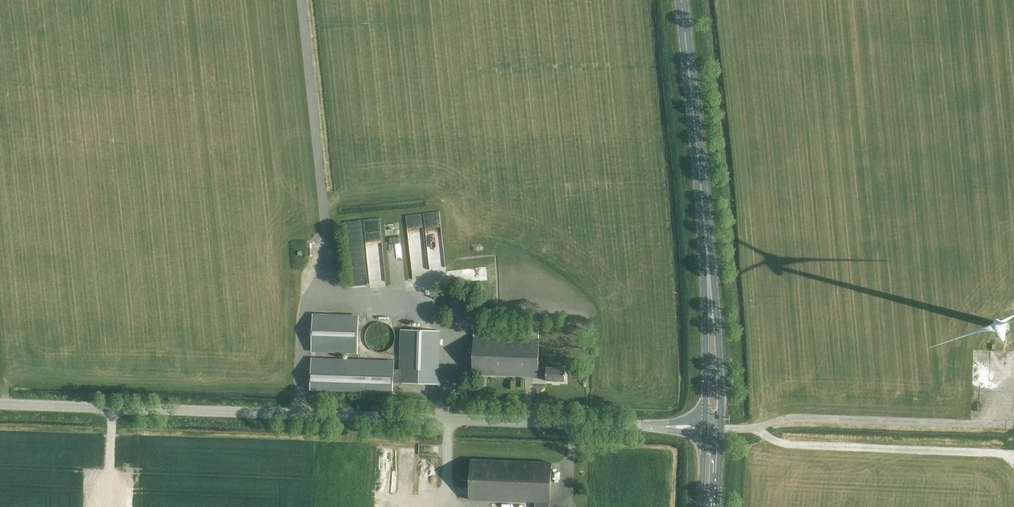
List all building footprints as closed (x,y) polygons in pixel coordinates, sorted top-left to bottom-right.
[(444,229),(441,210),(408,215),(412,244),(428,242),(427,232),(444,229)] [(380,217),(365,219),(373,287),(388,285),(380,217)] [(480,267),(480,279),(489,279),(489,267),(480,267)] [(313,315),(312,351),(356,352),(357,316),(313,315)] [(391,344),(390,322),(369,323),(370,345),(391,344)] [(1008,327),(1008,326),(1008,325),(1007,325),(1007,324),(1006,324),(1006,323),(1005,323),(1004,323),(1003,323),(1002,323),(1001,324),(1000,324),(1000,325),(1000,326),(1000,327),(1000,328),(1000,329),(1000,330),(1001,330),(1001,331),(1002,331),(1003,331),(1004,332),(1004,331),(1005,331),(1006,331),(1007,331),(1007,330),(1008,329),(1008,328),(1008,327)] [(440,330),(401,329),(400,368),(395,368),(395,360),(311,357),(310,390),(393,393),(394,383),(438,384),(440,330)] [(547,369),(540,368),(541,339),(539,339),(540,332),(475,329),(473,374),(547,377),(546,380),(566,381),(566,368),(547,367),(547,369)] [(499,506),(552,506),(554,462),(472,459),(470,500),(499,501),(499,506)]
